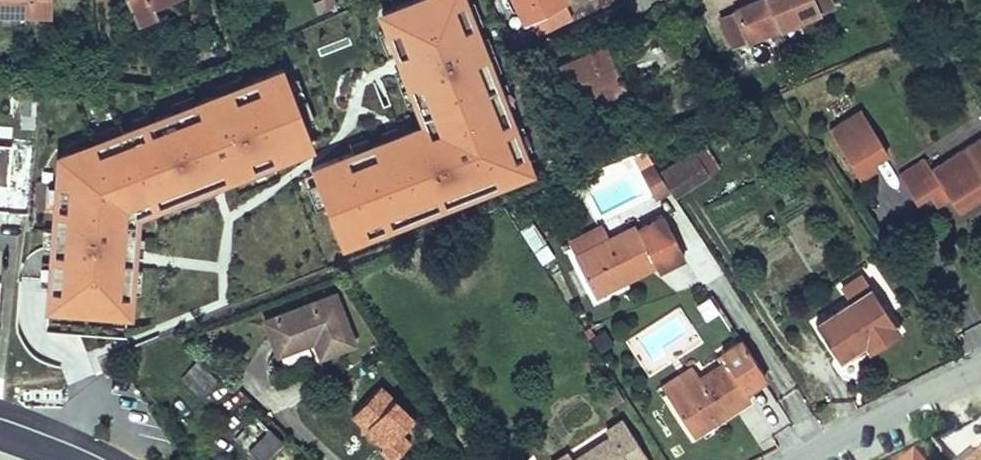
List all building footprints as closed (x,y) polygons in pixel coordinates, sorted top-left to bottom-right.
[(50,12),(50,0),(0,0),(0,11),(50,12)] [(132,13),(152,5),(163,0),(126,0),(132,13)] [(377,15),(420,125),(313,169),(345,253),(536,179),(467,0),(416,0),(377,15)] [(524,24),(531,21),(537,34),(572,17),(564,0),(513,0),(524,24)] [(580,16),(615,2),(614,0),(574,0),(580,16)] [(734,47),(833,3),(831,0),(758,0),(753,2),(720,16),(734,47)] [(152,5),(132,13),(136,22),(155,13),(152,5)] [(613,59),(605,43),(555,65),(573,105),(591,96),(623,82),(613,59)] [(55,156),(46,317),(73,318),(133,322),(142,220),(314,151),(284,69),(55,156)] [(623,82),(591,96),(598,112),(630,97),(623,82)] [(871,162),(887,152),(860,110),(828,130),(858,177),(875,167),(871,162)] [(930,193),(942,185),(949,196),(958,212),(974,202),(980,197),(980,137),(931,168),(924,158),(898,174),(916,202),(930,193)] [(0,143),(0,189),(7,189),(9,144),(0,143)] [(705,145),(695,151),(709,174),(718,168),(705,145)] [(668,187),(673,195),(697,181),(709,174),(695,151),(659,173),(668,187)] [(659,173),(652,162),(638,171),(654,196),(668,187),(659,173)] [(942,185),(930,193),(936,204),(949,196),(942,185)] [(679,259),(685,256),(665,216),(638,229),(636,226),(608,240),(577,256),(575,257),(595,296),(656,265),(658,269),(679,259)] [(533,222),(520,230),(542,263),(554,256),(533,222)] [(570,243),(577,256),(608,240),(601,228),(570,243)] [(882,343),(900,331),(862,273),(842,286),(851,300),(815,323),(839,360),(865,343),(876,335),(882,343)] [(264,319),(277,353),(308,341),(307,337),(312,335),(320,355),(353,342),(334,292),(264,319)] [(696,304),(706,320),(719,313),(710,296),(696,304)] [(876,335),(865,343),(870,351),(877,346),(882,343),(876,335)] [(745,390),(766,376),(743,339),(721,353),(727,361),(697,380),(671,397),(670,398),(691,431),(719,412),(722,417),(750,398),(745,390)] [(201,360),(187,368),(201,394),(215,386),(201,360)] [(664,385),(671,397),(697,380),(689,368),(664,385)] [(719,412),(691,431),(693,435),(722,417),(719,412)] [(235,437),(259,459),(266,459),(283,441),(256,415),(235,437)] [(622,422),(605,433),(609,439),(578,459),(648,459),(622,422)] [(964,459),(980,459),(980,445),(964,459)]
